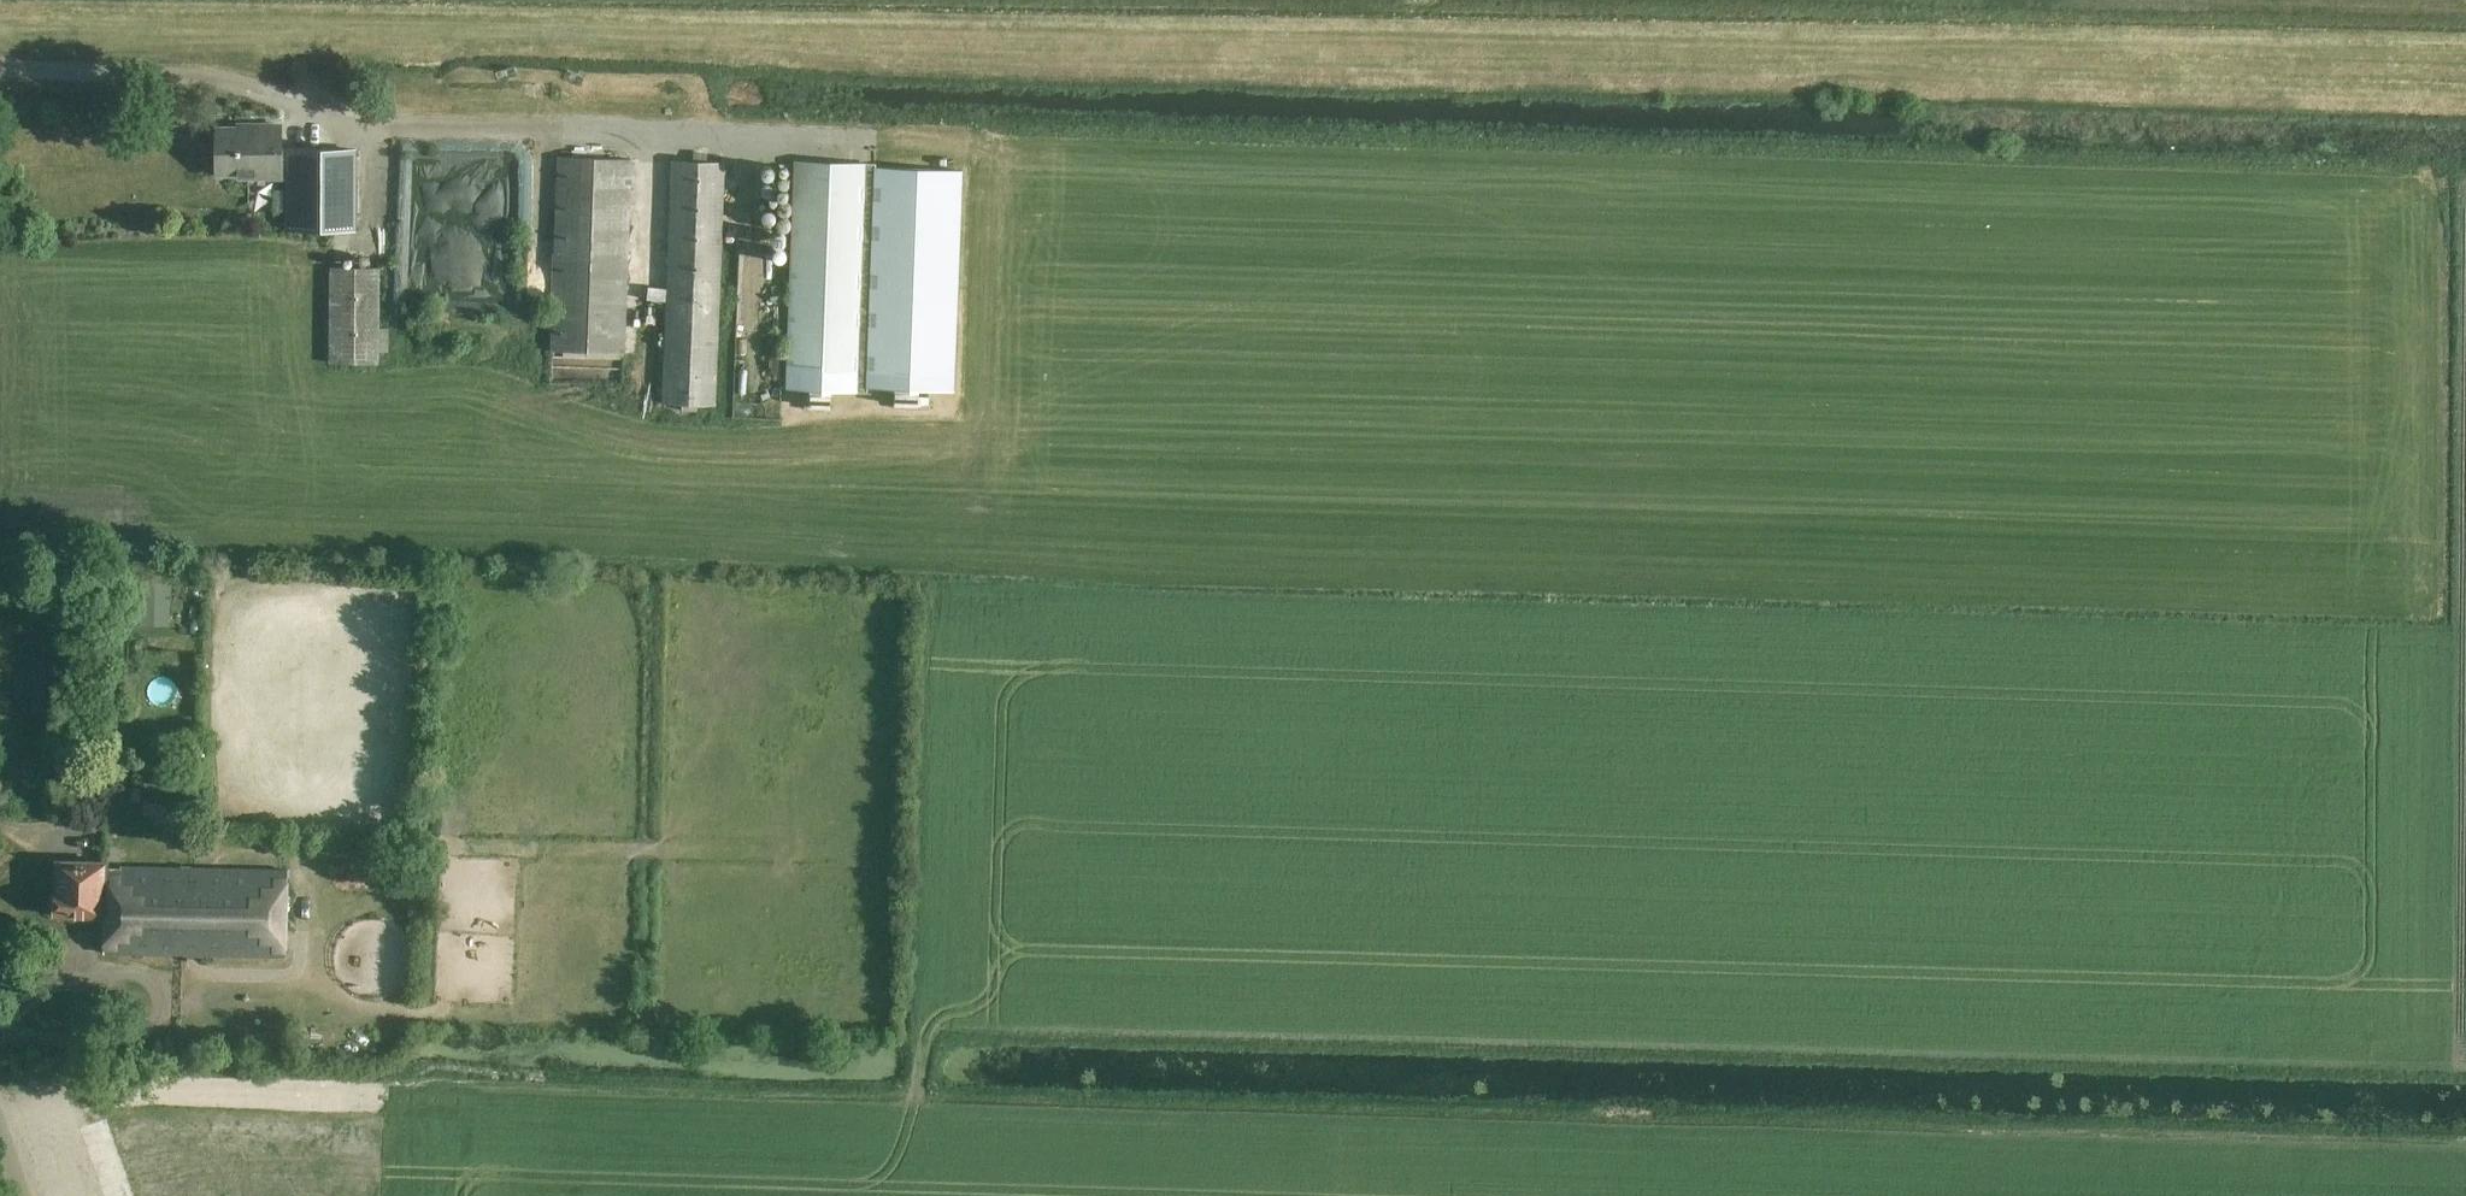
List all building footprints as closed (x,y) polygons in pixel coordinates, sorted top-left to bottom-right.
[(356,229),(356,150),(280,150),(280,125),(238,125),(238,128),(216,128),(216,175),(238,175),(238,178),(286,178),(286,229),(356,229)] [(558,157),(551,351),(623,354),(630,160),(558,157)] [(662,403),(683,404),(682,410),(697,411),(697,404),(716,405),(725,162),(672,160),(662,403)] [(963,171),(878,168),(797,165),(788,385),(812,386),(812,402),(830,403),(831,387),(894,389),(894,405),(925,407),(925,390),(954,391),(963,171)] [(379,364),(381,268),(330,267),(329,363),(379,364)] [(284,957),(286,870),(121,867),(121,870),(107,870),(107,863),(56,861),(55,892),(50,896),(49,909),(54,914),(54,916),(105,917),(104,953),(284,957)]
